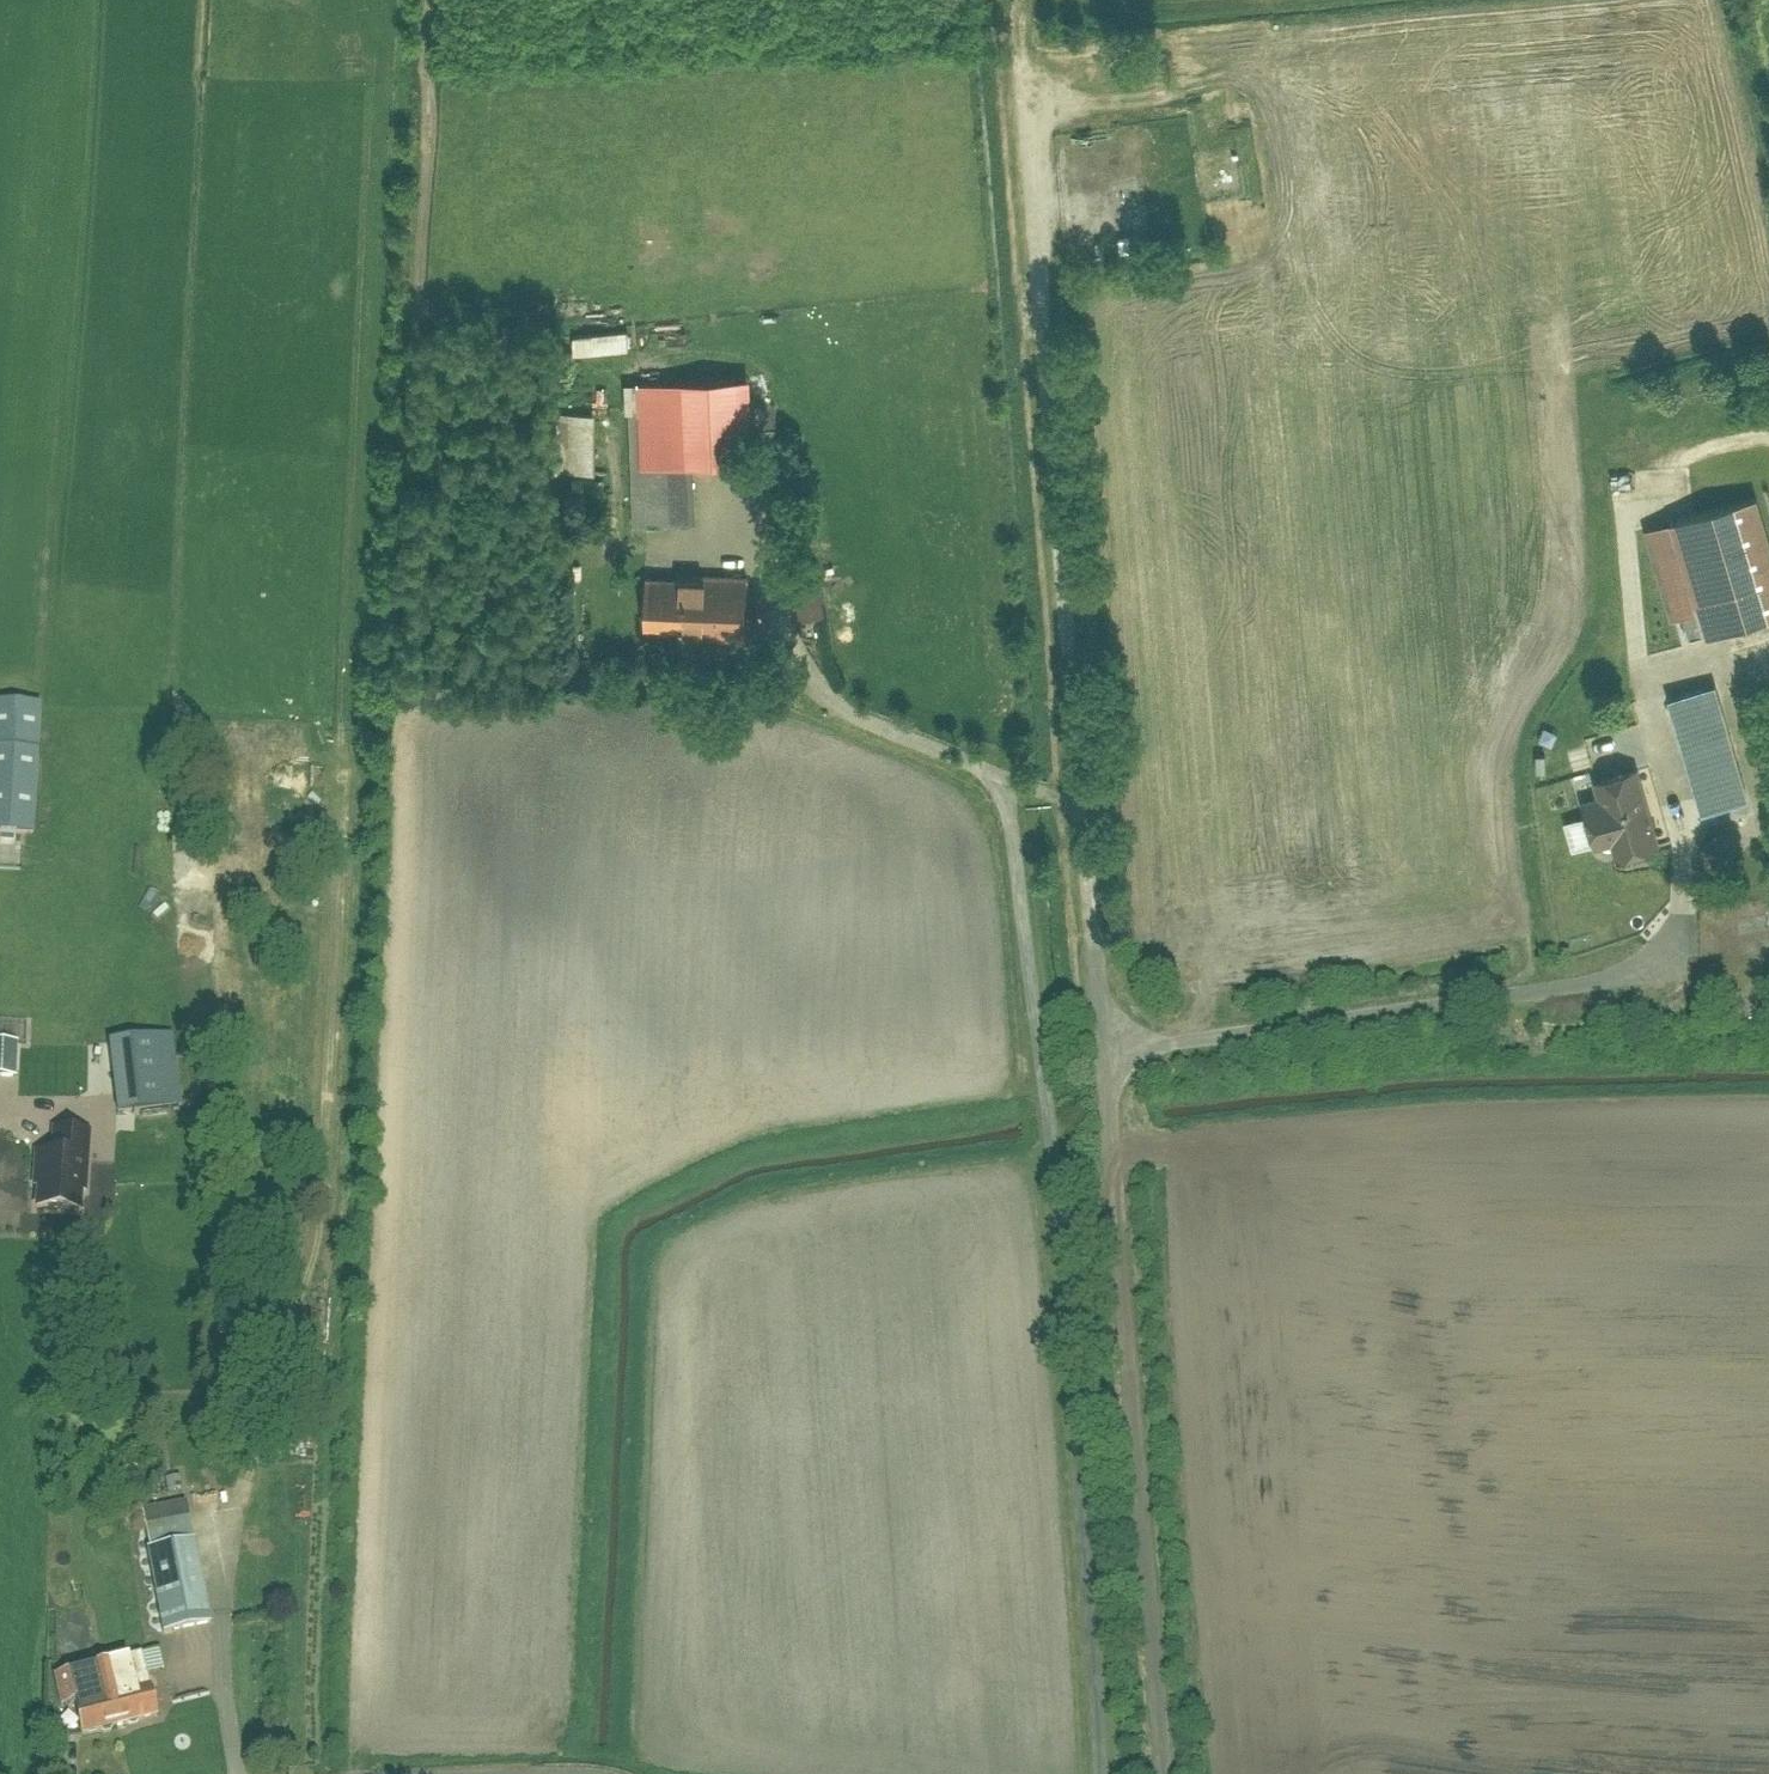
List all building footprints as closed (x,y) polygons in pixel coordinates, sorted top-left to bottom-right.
[(626,345),(626,328),(568,331),(569,347),(626,345)] [(630,416),(634,522),(691,520),(689,460),(755,458),(752,378),(642,381),(643,416),(630,416)] [(547,466),(590,466),(590,407),(547,407),(547,466)] [(1646,531),(1671,615),(1682,611),(1689,635),(1768,609),(1768,549),(1755,500),(1646,531)] [(646,577),(646,633),(749,633),(749,577),(646,577)] [(817,582),(790,589),(798,618),(824,610),(817,582)] [(1711,679),(1671,691),(1706,813),(1746,801),(1711,679)] [(40,708),(0,706),(0,834),(33,836),(40,708)] [(1656,859),(1655,854),(1637,776),(1594,787),(1599,811),(1579,815),(1589,859),(1610,854),(1614,868),(1656,859)] [(119,1114),(123,1114),(179,1108),(175,1060),(172,1035),(110,1043),(119,1114)] [(17,1047),(0,1046),(0,1078),(16,1079),(17,1047)] [(87,1154),(88,1135),(54,1133),(53,1156),(37,1155),(35,1179),(39,1180),(37,1210),(79,1213),(83,1154),(87,1154)] [(165,1485),(167,1497),(182,1494),(180,1482),(165,1485)] [(163,1635),(210,1626),(194,1543),(147,1552),(163,1635)] [(101,1668),(117,1728),(156,1718),(148,1686),(141,1658),(128,1661),(101,1668)] [(74,1705),(78,1720),(82,1737),(117,1728),(101,1668),(54,1680),(61,1708),(74,1705)]
